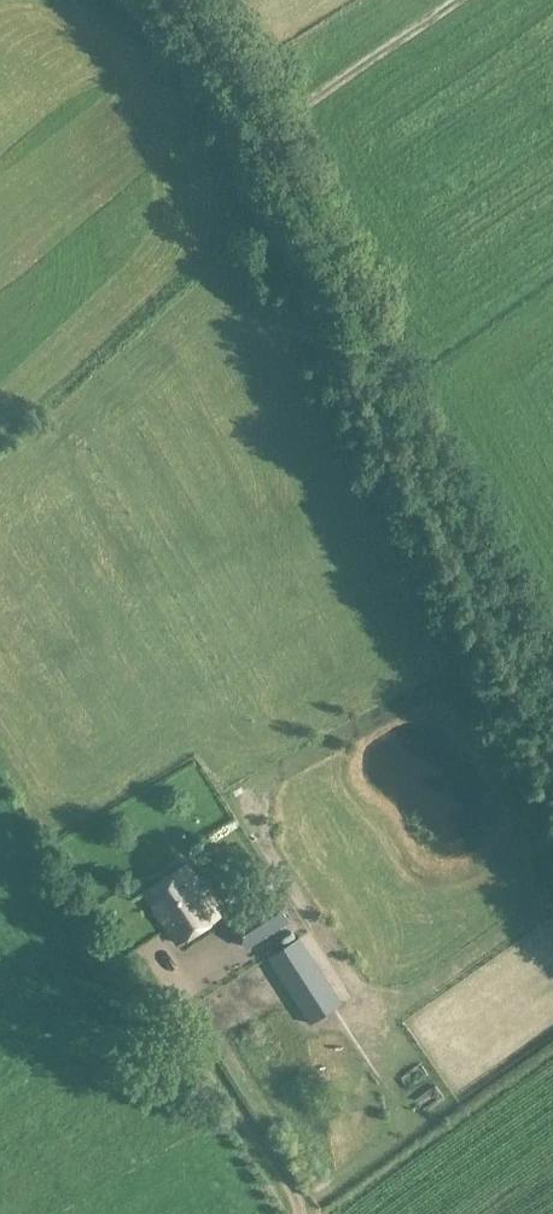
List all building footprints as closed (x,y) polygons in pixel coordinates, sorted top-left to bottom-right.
[(146,891),(178,942),(219,916),(187,865),(146,891)] [(248,947),(289,921),(273,896),(232,922),(248,947)] [(299,937),(268,957),(310,1023),(327,1012),(298,967),(312,958),(299,937)]
